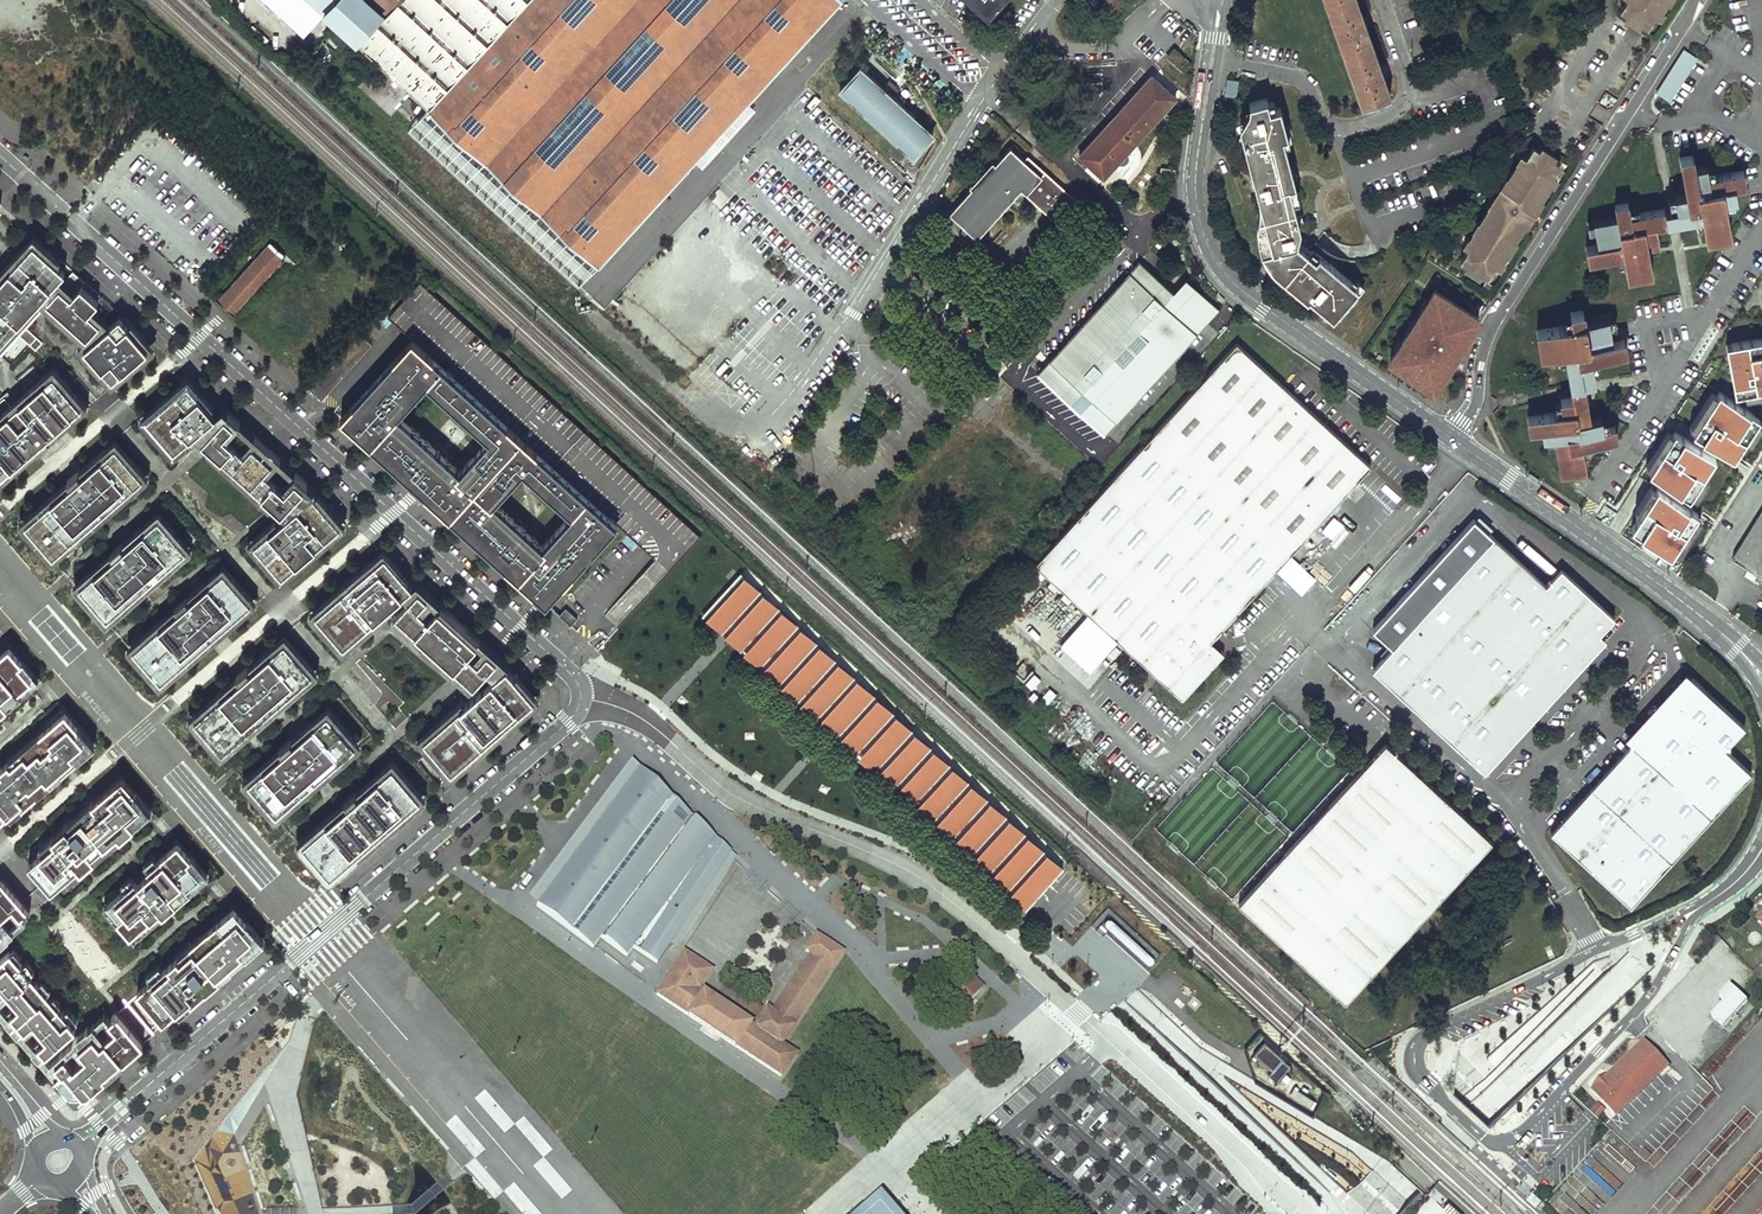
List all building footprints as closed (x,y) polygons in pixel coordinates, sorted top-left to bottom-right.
[(323,13),(357,44),(396,0),(265,0),(303,35),(323,13)] [(357,44),(377,62),(357,84),(390,114),(397,107),(409,118),(423,104),(428,108),(408,130),(579,286),(841,0),(396,0),(357,44)] [(988,16),(1002,0),(970,0),(988,16)] [(1107,9),(1126,1),(1125,0),(1102,0),(1107,9)] [(1360,105),(1388,95),(1385,85),(1366,32),(1355,0),(1323,0),(1360,105)] [(1618,8),(1624,12),(1622,16),(1636,25),(1639,22),(1645,26),(1662,0),(1623,0),(1618,8)] [(1683,48),(1656,92),(1670,100),(1697,56),(1683,48)] [(1190,64),(1178,52),(1171,60),(1183,71),(1190,64)] [(910,153),(930,131),(888,92),(890,90),(892,92),(897,87),(886,77),(881,82),(883,84),(881,86),(858,64),(837,86),(910,153)] [(1084,170),(1098,183),(1115,165),(1117,167),(1121,168),(1125,167),(1128,165),(1130,162),(1131,158),(1129,155),(1127,151),(1176,99),(1151,75),(1077,155),(1088,165),(1084,170)] [(1284,245),(1295,241),(1297,227),(1300,226),(1299,221),(1295,207),(1289,185),(1293,184),(1294,180),(1290,165),(1284,167),(1280,151),(1286,150),(1285,141),(1285,128),(1280,105),(1269,108),(1267,98),(1249,103),(1252,113),(1248,114),(1249,118),(1241,120),(1244,141),(1259,199),(1254,221),(1253,230),(1255,241),(1259,251),(1271,267),(1277,260),(1274,248),(1284,245)] [(972,189),(948,215),(974,238),(1020,188),(1059,223),(1077,203),(1026,157),(1023,160),(1008,147),(994,163),(990,160),(968,185),(972,189)] [(1536,151),(1530,147),(1519,164),(1516,162),(1506,178),(1509,180),(1490,209),(1487,207),(1478,222),(1481,224),(1475,232),(1474,231),(1469,239),(1470,240),(1458,259),(1465,264),(1463,268),(1477,277),(1480,273),(1486,277),(1497,260),(1499,260),(1521,225),(1519,224),(1524,218),(1519,215),(1523,208),(1529,212),(1548,183),(1546,182),(1558,164),(1551,160),(1553,156),(1539,147),(1536,151)] [(1286,150),(1280,151),(1284,167),(1290,165),(1286,150)] [(1677,209),(1679,221),(1703,216),(1707,239),(1731,235),(1724,200),(1737,198),(1735,187),(1747,185),(1745,172),(1709,178),(1707,167),(1695,169),(1692,158),(1680,160),(1686,194),(1675,196),(1677,209)] [(1174,178),(1175,169),(1160,167),(1159,176),(1174,178)] [(1293,184),(1289,185),(1295,207),(1299,206),(1293,184)] [(1679,221),(1677,209),(1630,217),(1628,207),(1616,209),(1618,219),(1594,224),(1598,247),(1588,249),(1590,260),(1624,254),(1629,277),(1653,272),(1649,250),(1660,248),(1656,225),(1679,221)] [(14,329),(37,349),(44,341),(20,321),(42,296),(58,277),(65,269),(33,241),(0,279),(0,344),(14,329)] [(1295,241),(1284,245),(1274,248),(1277,260),(1271,267),(1277,273),(1311,302),(1312,300),(1335,319),(1349,303),(1346,302),(1353,293),(1359,287),(1354,284),(1319,254),(1316,258),(1308,251),(1295,241)] [(286,256),(270,242),(217,301),(233,315),(286,256)] [(1316,258),(1319,254),(1311,247),(1308,251),(1316,258)] [(1173,292),(1140,262),(1037,373),(1103,435),(1220,310),(1186,278),(1173,292)] [(63,281),(46,300),(87,336),(97,324),(99,322),(87,311),(97,300),(81,285),(84,281),(72,270),(63,281)] [(58,277),(42,296),(46,300),(63,281),(58,277)] [(1359,287),(1353,293),(1358,292),(1364,286),(1357,280),(1354,284),(1359,287)] [(1393,350),(1386,361),(1411,378),(1413,374),(1422,380),(1420,383),(1434,392),(1450,367),(1445,364),(1452,352),(1457,356),(1483,317),(1435,286),(1424,302),(1427,304),(1421,313),(1418,311),(1413,320),(1415,322),(1407,334),(1404,333),(1398,343),(1401,344),(1396,352),(1393,350)] [(1424,302),(1418,311),(1421,313),(1427,304),(1424,302)] [(1585,323),(1583,311),(1570,314),(1573,326),(1537,333),(1542,356),(1563,352),(1572,398),(1560,400),(1562,413),(1527,420),(1530,433),(1542,431),(1544,441),(1556,438),(1562,474),(1587,469),(1582,445),(1616,439),(1613,427),(1603,429),(1601,417),(1590,419),(1584,384),(1596,381),(1592,357),(1626,351),(1624,338),(1611,341),(1607,319),(1585,323)] [(91,341),(85,346),(113,379),(149,348),(120,315),(104,330),(91,341)] [(1413,320),(1404,333),(1407,334),(1415,322),(1413,320)] [(87,336),(91,341),(104,330),(97,324),(87,336)] [(370,343),(354,330),(325,361),(334,370),(341,375),(370,343)] [(340,416),(423,492),(426,488),(441,502),(438,506),(448,514),(518,436),(410,338),(340,416)] [(1733,345),(1735,357),(1730,358),(1737,395),(1746,393),(1761,390),(1761,340),(1733,345)] [(1369,465),(1234,345),(1035,565),(1089,613),(1060,645),(1091,672),(1120,640),(1183,697),(1224,652),(1211,641),(1274,570),(1302,595),(1317,579),(1289,554),(1369,465)] [(1445,364),(1450,367),(1457,356),(1452,352),(1445,364)] [(334,370),(325,361),(303,383),(313,392),(334,370)] [(21,465),(17,461),(24,455),(28,459),(37,451),(33,447),(37,444),(40,448),(51,439),(47,435),(60,424),(64,428),(89,406),(76,391),(72,395),(66,387),(70,384),(54,366),(26,390),(29,394),(14,407),(5,396),(0,400),(0,416),(2,418),(0,419),(0,483),(21,465)] [(341,375),(334,370),(313,392),(320,398),(341,375)] [(1413,374),(1411,378),(1420,383),(1422,380),(1413,374)] [(186,383),(145,419),(173,451),(192,434),(214,414),(186,383)] [(1746,393),(1747,399),(1761,397),(1761,390),(1746,393)] [(1697,432),(1719,397),(1714,394),(1692,429),(1697,432)] [(1721,394),(1719,397),(1697,432),(1696,435),(1737,460),(1748,442),(1760,423),(1761,419),(1721,394)] [(214,414),(192,434),(201,441),(224,416),(214,414)] [(224,416),(201,441),(281,513),(304,487),(295,479),(284,491),(263,472),(271,463),(261,455),(254,463),(222,436),(233,424),(224,416)] [(1760,423),(1748,442),(1753,445),(1761,430),(1761,424),(1760,423)] [(295,479),(233,424),(222,436),(254,463),(261,455),(271,463),(263,472),(284,491),(295,479)] [(1654,472),(1675,437),(1671,434),(1649,469),(1654,472)] [(1719,459),(1677,434),(1675,437),(1654,472),(1652,475),(1693,500),(1695,497),(1707,478),(1719,459)] [(505,562),(519,575),(517,577),(544,601),(615,523),(518,436),(448,514),(503,564),(505,562)] [(70,485),(26,524),(54,556),(98,517),(101,520),(111,511),(109,507),(142,478),(114,446),(80,477),(70,485)] [(17,461),(21,465),(28,459),(24,455),(17,461)] [(67,482),(70,485),(80,477),(76,473),(67,482)] [(1712,481),(1707,478),(1695,497),(1700,500),(1712,481)] [(281,513),(285,517),(312,493),(304,487),(281,513)] [(1702,514),(1660,490),(1658,493),(1644,518),(1635,532),(1677,556),(1679,552),(1700,518),(1702,514)] [(1644,518),(1658,493),(1654,490),(1639,515),(1644,518)] [(312,493),(254,544),(282,575),(339,524),(312,493)] [(1731,560),(1761,579),(1759,583),(1761,585),(1761,512),(1731,560)] [(114,556),(80,587),(108,618),(141,589),(144,592),(155,582),(152,579),(186,549),(158,518),(124,548),(114,556)] [(1705,521),(1700,518),(1679,552),(1685,555),(1705,521)] [(1547,588),(1474,521),(1373,632),(1392,650),(1374,670),(1486,773),(1606,641),(1601,636),(1616,620),(1562,571),(1547,588)] [(111,553),(114,556),(124,548),(121,544),(111,553)] [(397,564),(395,566),(384,553),(316,613),(344,645),(401,595),(412,585),(404,577),(408,574),(397,564)] [(179,609),(134,648),(162,680),(207,641),(209,644),(220,635),(217,632),(251,602),(223,570),(189,600),(179,609)] [(740,574),(701,616),(1025,909),(1045,888),(1064,867),(740,574)] [(401,595),(407,601),(417,590),(426,598),(416,608),(427,618),(437,607),(476,643),(467,653),(477,662),(486,652),(495,660),(486,670),(494,676),(508,664),(416,581),(412,585),(401,595)] [(426,598),(417,590),(395,614),(474,684),(495,660),(486,652),(477,662),(467,653),(476,643),(437,607),(427,618),(416,608),(426,598)] [(176,605),(179,609),(189,600),(185,597),(176,605)] [(564,606),(557,614),(569,624),(576,617),(564,606)] [(312,672),(285,641),(251,670),(240,679),(195,719),(223,750),(268,711),(271,715),(282,705),(279,702),(312,672)] [(31,676),(5,647),(0,651),(0,703),(31,676)] [(516,672),(513,675),(505,666),(425,737),(452,769),(517,713),(534,698),(521,684),(525,680),(516,672)] [(237,676),(240,679),(251,670),(248,667),(237,676)] [(1745,726),(1686,672),(1625,738),(1631,744),(1550,832),(1630,905),(1752,773),(1725,748),(1745,726)] [(1048,704),(1058,697),(1051,688),(1041,695),(1048,704)] [(61,711),(39,730),(42,734),(0,770),(0,816),(87,741),(61,711)] [(356,744),(328,712),(316,723),(294,742),(284,751),(266,767),(250,781),(278,813),(312,783),(315,787),(325,777),(322,774),(356,744)] [(281,747),(284,751),(294,742),(291,738),(281,747)] [(1494,840),(1388,742),(1240,901),(1346,1000),(1444,894),(1494,840)] [(631,762),(528,899),(536,906),(639,769),(631,762)] [(421,796),(393,764),(381,776),(360,794),(349,804),(330,821),(305,843),(331,873),(377,834),(380,838),(385,833),(390,829),(387,826),(421,796)] [(639,769),(536,906),(593,948),(601,938),(627,957),(633,948),(657,964),(670,944),(730,852),(639,769)] [(145,808),(118,777),(102,792),(106,796),(28,863),(51,889),(145,808)] [(346,800),(349,804),(360,794),(357,791),(346,800)] [(135,878),(108,901),(133,930),(200,872),(175,843),(148,867),(151,870),(138,881),(135,878)] [(733,862),(736,857),(730,852),(670,944),(676,948),(733,862)] [(26,920),(24,916),(31,910),(3,877),(0,880),(0,917),(13,906),(22,917),(6,931),(0,924),(0,943),(26,920)] [(256,936),(230,907),(208,926),(211,930),(167,968),(164,965),(137,987),(163,1017),(256,936)] [(1107,919),(1099,929),(1147,965),(1155,955),(1107,919)] [(683,954),(656,994),(686,1014),(737,1048),(781,1077),(795,1055),(780,1046),(793,1027),(831,969),(841,953),(815,936),(805,951),(810,954),(771,1012),(766,1008),(754,1027),(752,1026),(701,992),(697,990),(710,971),(683,954)] [(32,972),(21,959),(19,960),(8,948),(0,955),(0,991),(6,986),(19,1001),(8,1010),(0,1001),(0,1007),(40,1053),(75,1022),(58,1002),(56,1004),(46,992),(48,990),(36,977),(34,980),(29,974),(32,972)] [(985,990),(971,977),(949,1001),(963,1014),(985,990)] [(1747,1002),(1729,985),(1718,997),(1725,1003),(1712,1017),(1724,1028),(1747,1002)] [(70,1087),(80,1091),(88,1088),(106,1072),(103,1070),(120,1055),(123,1058),(143,1040),(115,1007),(106,1015),(106,1014),(49,1063),(70,1087)] [(1594,1088),(1591,1090),(1617,1117),(1671,1065),(1645,1038),(1610,1072),(1604,1066),(1588,1082),(1594,1088)] [(1271,1069),(1281,1058),(1263,1043),(1254,1054),(1271,1069)] [(1290,1065),(1282,1059),(1269,1074),(1276,1081),(1290,1065)] [(1644,1148),(1639,1154),(1647,1161),(1653,1155),(1644,1148)] [(878,1194),(855,1213),(895,1213),(878,1194)] [(1447,1201),(1442,1207),(1449,1213),(1461,1213),(1447,1201)]
